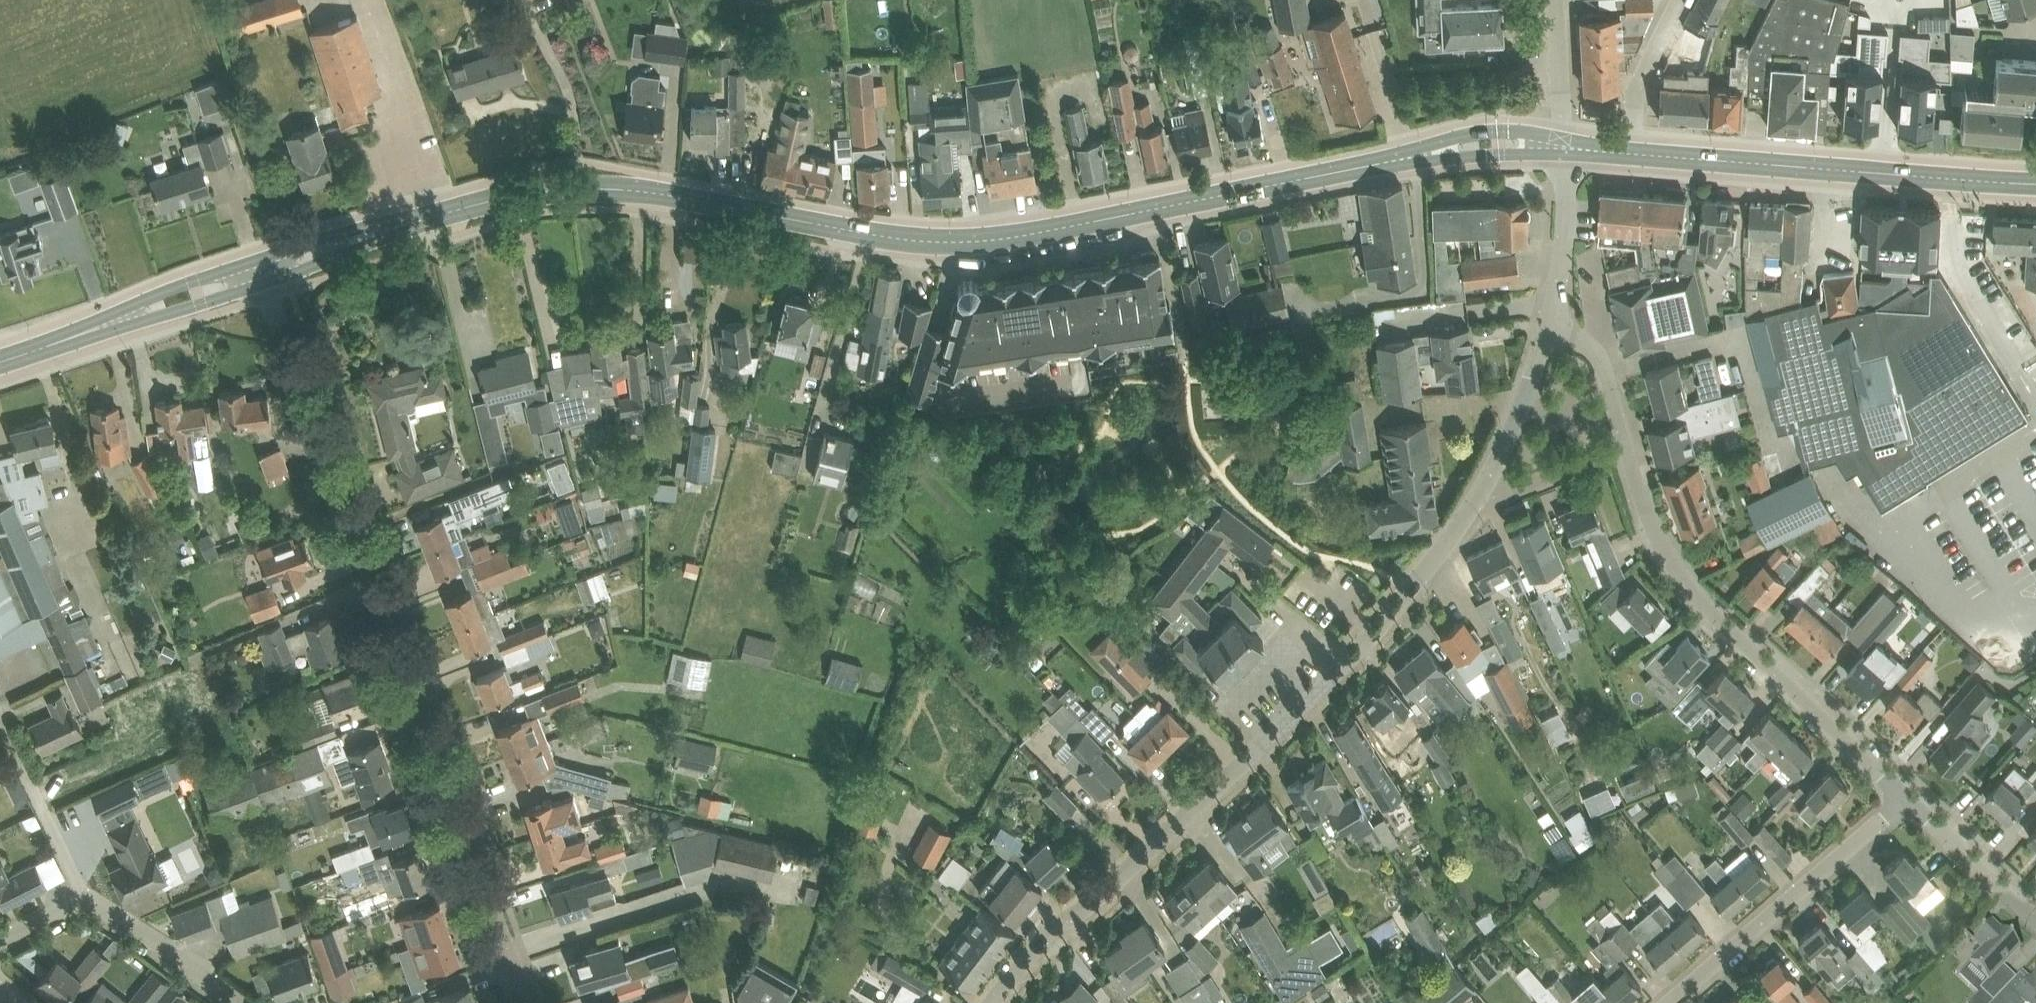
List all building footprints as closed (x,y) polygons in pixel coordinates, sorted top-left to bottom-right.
[(303,12),(300,0),(261,0),(230,10),(237,33),(303,12)] [(827,27),(842,25),(839,0),(824,0),(827,27)] [(944,14),(960,14),(959,0),(944,0),(944,14)] [(1280,31),(1304,27),(1317,66),(1319,65),(1331,103),(1337,122),(1376,109),(1370,90),(1345,13),(1310,25),(1305,0),(1274,0),(1280,31)] [(1417,4),(1418,32),(1425,32),(1426,49),(1465,48),(1465,41),(1505,39),(1504,20),(1506,20),(1506,16),(1504,17),(1503,0),(1485,0),(1417,4)] [(1581,19),(1585,88),(1619,86),(1618,71),(1628,70),(1628,64),(1630,64),(1630,58),(1633,58),(1632,52),(1634,52),(1635,53),(1654,11),(1659,0),(1626,0),(1626,10),(1621,11),(1621,16),(1607,16),(1607,11),(1583,13),(1583,19),(1581,19)] [(1671,74),(1664,73),(1664,85),(1661,84),(1659,118),(1706,121),(1708,88),(1709,73),(1705,72),(1719,23),(1717,22),(1727,0),(1698,0),(1693,10),(1692,10),(1683,26),(1685,27),(1677,56),(1671,74)] [(1850,2),(1841,0),(1774,0),(1748,51),(1747,67),(1750,68),(1748,106),(1770,107),(1769,126),(1798,128),(1826,129),(1829,71),(1830,58),(1833,59),(1836,49),(1850,2)] [(2008,15),(2035,6),(2035,0),(2003,0),(2008,15)] [(1980,24),(1973,1),(1956,6),(1957,22),(1980,24)] [(1859,12),(1858,25),(1870,26),(1871,18),(1871,17),(1871,16),(1870,15),(1869,15),(1868,14),(1859,12)] [(332,93),(336,106),(342,125),(369,116),(363,97),(382,91),(357,15),(312,29),(332,93)] [(1920,17),(1919,28),(1950,27),(1950,19),(1950,16),(1920,17)] [(1830,58),(1829,71),(1845,72),(1845,71),(1881,73),(1883,55),(1886,55),(1887,31),(1861,29),(1859,51),(1836,49),(1833,59),(1830,58)] [(1273,30),(1250,38),(1265,75),(1270,73),(1274,83),(1292,76),(1273,30)] [(1973,58),(1974,32),(1951,30),(1952,56),(1973,58)] [(687,37),(648,31),(645,55),(684,60),(687,37)] [(1899,31),(1898,56),(1901,56),(1900,74),(1936,77),(1951,78),(1951,56),(1925,55),(1926,33),(1899,31)] [(1186,51),(1181,52),(1187,84),(1193,83),(1205,80),(1196,34),(1183,37),(1186,51)] [(1231,123),(1227,123),(1230,137),(1234,137),(1234,139),(1264,133),(1260,114),(1257,100),(1252,101),(1249,85),(1261,81),(1249,46),(1237,50),(1246,76),(1222,81),(1223,86),(1216,87),(1221,108),(1228,107),(1231,123)] [(450,67),(453,76),(459,95),(508,80),(509,83),(525,78),(516,47),(488,55),(450,67)] [(1739,90),(1745,91),(1747,55),(1720,54),(1719,75),(1730,75),(1730,89),(1713,88),(1712,121),(1738,123),(1739,90)] [(957,77),(967,76),(965,58),(955,59),(957,77)] [(1960,131),(1976,132),(1976,133),(2003,136),(2003,135),(2019,136),(2022,104),(2035,105),(2035,62),(1996,58),(1994,91),(1964,88),(1960,131)] [(848,61),(848,69),(863,68),(862,60),(848,61)] [(863,68),(848,69),(854,140),(878,138),(872,67),(863,68)] [(745,70),(730,70),(730,103),(731,103),(731,143),(746,143),(745,70)] [(1845,72),(1842,122),(1878,124),(1881,73),(1845,71),(1845,72)] [(632,102),(627,102),(623,134),(641,136),(641,137),(656,138),(657,128),(662,128),(667,88),(659,87),(661,76),(645,74),(646,73),(640,73),(632,79),(631,84),(633,84),(632,90),(633,90),(632,102)] [(991,192),(1014,188),(1037,184),(1034,164),(1030,143),(1018,73),(994,77),(966,82),(972,139),(972,140),(985,138),(987,150),(984,151),(991,192)] [(1900,74),(1897,125),(1933,128),(1936,77),(1900,74)] [(219,78),(194,86),(202,111),(227,103),(219,78)] [(927,81),(927,88),(932,88),(932,96),(935,124),(936,136),(938,169),(940,169),(943,198),(962,197),(960,167),(954,167),(948,80),(927,81)] [(1128,80),(1110,84),(1112,93),(1121,136),(1135,133),(1137,145),(1141,144),(1145,164),(1157,161),(1159,163),(1166,162),(1166,159),(1169,159),(1166,144),(1168,144),(1164,125),(1155,127),(1150,101),(1133,105),(1130,89),(1128,80)] [(1828,96),(1836,97),(1837,84),(1829,83),(1828,96)] [(912,126),(919,125),(922,170),(921,170),(923,200),(943,198),(940,169),(938,169),(936,136),(935,124),(932,96),(932,88),(927,88),(927,96),(911,97),(912,110),(911,110),(912,126)] [(765,161),(761,181),(782,185),(798,112),(801,99),(787,96),(775,149),(769,147),(765,161)] [(798,112),(782,185),(802,190),(810,156),(803,155),(815,102),(801,99),(798,112)] [(1074,146),(1077,157),(1081,177),(1083,176),(1087,178),(1094,177),(1097,173),(1108,171),(1102,140),(1090,142),(1082,104),(1064,108),(1072,146),(1074,146)] [(692,119),(691,119),(691,140),(709,140),(709,150),(716,150),(716,151),(730,151),(730,110),(717,111),(717,106),(692,106),(692,119)] [(1186,112),(1172,114),(1174,124),(1176,137),(1180,156),(1212,150),(1208,130),(1205,112),(1204,107),(1186,111),(1186,112)] [(1941,118),(1941,129),(1953,130),(1953,126),(1953,119),(1941,118)] [(296,158),(299,166),(305,185),(336,174),(330,155),(327,148),(320,125),(289,135),(297,158),(296,158)] [(152,178),(156,189),(162,208),(211,192),(202,163),(206,162),(207,165),(230,157),(222,132),(184,145),(191,166),(152,178)] [(852,137),(838,138),(840,158),(853,157),(852,137)] [(859,164),(860,174),(861,194),(889,192),(888,180),(893,179),(892,167),(888,167),(887,161),(886,145),(853,147),(854,165),(859,164)] [(54,217),(79,207),(65,171),(41,180),(54,217)] [(38,178),(27,182),(35,205),(46,201),(38,178)] [(1379,286),(1416,280),(1402,184),(1359,191),(1365,230),(1374,228),(1376,240),(1363,242),(1367,273),(1376,271),(1379,286)] [(1604,190),(1601,226),(1602,226),(1601,241),(1602,241),(1621,243),(1637,244),(1640,260),(1628,263),(1608,267),(1613,288),(1660,277),(1659,264),(1655,237),(1656,222),(1644,221),(1646,193),(1604,190)] [(1646,193),(1644,221),(1656,222),(1655,237),(1659,264),(1668,263),(1683,260),(1685,272),(1696,269),(1697,260),(1699,242),(1699,241),(1685,239),(1686,217),(1688,197),(1646,193)] [(1699,243),(1697,260),(1707,261),(1718,267),(1732,243),(1737,244),(1738,225),(1734,224),(1734,221),(1736,201),(1706,199),(1704,218),(1704,225),(1703,243),(1699,243)] [(1750,252),(1747,252),(1748,288),(1758,287),(1758,275),(1765,275),(1766,254),(1784,255),(1786,224),(1785,224),(1786,204),(1752,202),(1751,222),(1750,234),(1751,234),(1750,252)] [(1434,206),(1435,226),(1436,263),(1508,254),(1508,253),(1506,241),(1527,240),(1527,217),(1529,213),(1529,208),(1526,204),(1526,203),(1434,206)] [(1758,287),(1748,288),(1748,308),(1748,317),(1802,302),(1805,256),(1810,256),(1812,225),(1813,205),(1787,204),(1786,224),(1784,255),(1784,288),(1758,287)] [(1866,207),(1864,264),(1882,265),(1882,260),(1897,260),(1897,254),(1906,254),(1906,261),(1921,261),(1921,267),(1939,267),(1942,211),(1909,210),(1908,212),(1899,212),(1899,209),(1866,207)] [(1996,236),(1995,248),(2029,250),(2027,285),(2035,285),(2035,250),(2034,249),(2035,234),(2021,233),(2021,227),(2023,227),(2024,217),(1997,216),(1996,236)] [(2024,217),(2023,227),(2021,227),(2021,233),(2035,234),(2034,249),(2035,250),(2035,218),(2024,217)] [(0,259),(0,262),(5,278),(13,276),(13,278),(14,277),(16,284),(34,278),(31,268),(40,265),(36,251),(44,248),(39,233),(37,233),(33,222),(0,232),(0,233),(8,257),(0,259)] [(1283,236),(1268,240),(1272,259),(1287,255),(1283,236)] [(1228,237),(1195,244),(1207,295),(1240,286),(1235,266),(1238,266),(1235,253),(1232,254),(1228,237)] [(925,325),(921,338),(907,386),(927,406),(939,369),(967,365),(967,363),(978,362),(979,368),(1009,363),(1008,357),(1016,356),(1016,357),(1045,353),(1045,351),(1053,350),(1054,356),(1070,354),(1069,348),(1085,345),(1085,347),(1115,342),(1115,341),(1122,340),(1123,347),(1155,342),(1153,335),(1174,331),(1170,302),(1166,302),(1159,256),(1156,257),(1155,250),(1132,253),(1133,256),(1134,256),(1134,254),(1142,253),(1142,259),(1130,261),(1130,262),(1119,264),(1118,263),(1059,272),(1059,273),(1049,274),(1049,273),(989,282),(989,283),(979,285),(977,283),(978,282),(977,282),(972,280),(972,279),(970,279),(965,280),(964,280),(964,281),(960,285),(959,284),(959,285),(959,286),(958,291),(957,291),(958,292),(959,296),(958,301),(955,300),(950,316),(953,316),(948,332),(925,325)] [(1508,254),(1436,263),(1437,301),(1447,300),(1467,297),(1465,285),(1519,278),(1516,252),(1508,253),(1508,254)] [(1660,277),(1613,288),(1627,350),(1667,341),(1670,340),(1710,331),(1696,269),(1685,272),(1683,260),(1668,263),(1659,264),(1660,277)] [(859,371),(874,374),(883,376),(896,309),(902,274),(877,270),(859,371)] [(1197,273),(1181,276),(1192,323),(1208,319),(1197,273)] [(1854,275),(1827,279),(1832,312),(1858,309),(1854,275)] [(1923,277),(1911,285),(1915,293),(1928,285),(1923,277)] [(1894,281),(1886,285),(1893,296),(1905,288),(1906,279),(1894,278),(1894,281)] [(1802,302),(1748,317),(1749,321),(1759,359),(1765,382),(1767,382),(1780,431),(1796,427),(1804,459),(1806,467),(1838,459),(1849,476),(1859,470),(1884,509),(1897,501),(1930,481),(1926,474),(2026,412),(1953,293),(1943,292),(1943,288),(1935,287),(1932,282),(1928,285),(1915,293),(1911,285),(1876,306),(1830,318),(1827,306),(1822,308),(1819,297),(1802,302)] [(1865,282),(1865,290),(1877,290),(1877,282),(1865,282)] [(1280,283),(1245,293),(1224,298),(1233,329),(1289,315),(1280,283)] [(1886,285),(1880,289),(1882,293),(1886,300),(1893,296),(1886,285)] [(1882,293),(1872,299),(1876,306),(1886,300),(1882,293)] [(788,297),(783,315),(779,331),(801,336),(796,356),(808,359),(813,339),(817,340),(824,315),(813,313),(815,303),(803,301),(801,295),(794,294),(790,297),(788,297)] [(899,334),(921,338),(925,325),(932,304),(906,296),(901,322),(899,334)] [(1860,298),(1859,306),(1871,306),(1872,298),(1860,298)] [(1748,317),(1748,308),(1727,311),(1729,327),(1749,321),(1748,317)] [(716,333),(719,353),(719,360),(722,360),(724,374),(740,372),(740,369),(755,367),(758,355),(752,356),(749,341),(747,321),(724,324),(725,332),(716,333)] [(1424,332),(1413,333),(1414,339),(1414,340),(1417,357),(1417,361),(1435,359),(1436,369),(1446,367),(1446,373),(1448,387),(1457,386),(1477,383),(1473,350),(1472,350),(1469,327),(1431,331),(1424,332)] [(674,331),(649,334),(653,369),(648,370),(652,394),(679,390),(675,366),(696,364),(692,340),(676,342),(674,331)] [(593,342),(594,349),(594,348),(600,393),(618,390),(616,374),(632,372),(630,355),(622,356),(620,338),(593,342)] [(1414,339),(1377,344),(1385,398),(1421,393),(1418,368),(1417,361),(1417,357),(1414,340),(1414,339)] [(630,349),(635,394),(650,392),(646,347),(630,349)] [(555,397),(562,423),(579,420),(602,416),(599,397),(599,393),(600,393),(594,348),(594,349),(562,353),(567,387),(569,386),(570,393),(555,397)] [(481,369),(485,383),(482,383),(483,387),(486,387),(492,412),(507,408),(505,400),(526,395),(528,404),(525,405),(531,430),(556,423),(550,398),(549,399),(545,385),(537,387),(528,351),(501,358),(502,364),(481,369)] [(390,456),(400,454),(405,468),(396,471),(408,499),(464,476),(453,448),(417,463),(412,450),(406,429),(411,428),(404,401),(414,398),(415,402),(447,394),(440,366),(425,370),(424,365),(391,373),(393,378),(370,384),(376,408),(378,408),(390,456)] [(1667,367),(1648,372),(1658,412),(1676,407),(1690,403),(1689,401),(1685,386),(1684,381),(1679,365),(1667,367)] [(682,403),(695,405),(696,405),(699,377),(685,376),(682,403)] [(220,392),(223,412),(224,423),(246,420),(247,426),(272,422),(268,396),(246,399),(245,389),(220,392)] [(1679,420),(1651,428),(1659,461),(1696,450),(1696,447),(1692,433),(1718,426),(1715,415),(1739,408),(1733,389),(1689,401),(1690,403),(1676,407),(1679,420)] [(621,397),(623,413),(626,413),(628,425),(645,422),(643,411),(647,410),(644,394),(621,397)] [(157,401),(159,421),(161,430),(178,427),(182,456),(217,452),(210,442),(209,429),(205,404),(183,407),(181,398),(157,401)] [(1286,473),(1285,477),(1294,478),(1299,479),(1316,476),(1343,453),(1345,465),(1372,461),(1362,401),(1336,406),(1339,426),(1323,430),(1311,436),(1303,444),(1296,450),(1291,460),(1288,467),(1286,473)] [(709,407),(696,405),(695,405),(686,474),(710,477),(717,428),(707,426),(709,407)] [(93,410),(96,429),(100,456),(130,452),(125,415),(119,416),(118,406),(93,410)] [(479,421),(486,448),(489,461),(507,457),(496,416),(479,421)] [(5,480),(30,537),(44,530),(48,527),(42,513),(39,514),(36,504),(47,502),(40,471),(25,475),(21,458),(32,456),(31,451),(40,448),(44,461),(62,457),(59,443),(57,443),(51,419),(13,428),(18,453),(0,458),(0,469),(5,480)] [(1392,498),(1365,502),(1367,512),(1370,532),(1438,521),(1429,461),(1432,460),(1430,443),(1426,422),(1425,422),(1407,425),(1381,429),(1387,467),(1392,498)] [(546,453),(566,447),(559,426),(539,433),(546,453)] [(826,431),(821,451),(820,453),(825,454),(822,468),(845,474),(848,460),(849,460),(854,439),(826,431)] [(262,454),(260,454),(271,485),(292,477),(280,447),(262,454)] [(776,447),(772,467),(797,472),(802,453),(776,447)] [(146,456),(132,463),(148,494),(157,509),(171,501),(162,486),(146,456)] [(549,462),(555,487),(573,483),(568,458),(549,462)] [(1699,467),(1664,479),(1684,533),(1718,521),(1699,467)] [(1811,471),(1750,500),(1768,538),(1770,543),(1821,519),(1832,513),(1811,471)] [(1771,485),(1768,473),(1751,479),(1755,490),(1771,485)] [(449,499),(453,510),(473,502),(477,513),(483,510),(482,507),(516,494),(508,476),(449,499)] [(60,602),(30,537),(5,480),(0,481),(0,543),(4,553),(0,555),(0,629),(60,602)] [(584,486),(587,498),(603,494),(600,482),(584,486)] [(1591,498),(1560,511),(1568,530),(1573,541),(1585,536),(1591,550),(1600,570),(1594,573),(1599,585),(1623,575),(1591,498)] [(418,524),(427,549),(452,540),(451,538),(447,526),(459,522),(458,520),(477,513),(473,502),(453,510),(418,524)] [(602,502),(587,506),(591,521),(606,517),(602,502)] [(1211,519),(1149,600),(1172,618),(1170,621),(1160,633),(1172,645),(1203,676),(1214,665),(1227,678),(1264,641),(1251,629),(1262,617),(1232,586),(1208,609),(1193,593),(1230,546),(1255,565),(1256,566),(1274,542),(1274,541),(1262,532),(1255,527),(1224,502),(1211,519)] [(1832,513),(1821,519),(1829,537),(1841,532),(1832,513)] [(1513,534),(1521,552),(1532,577),(1533,577),(1540,591),(1567,580),(1561,565),(1562,565),(1544,521),(1513,534)] [(199,538),(208,558),(220,552),(211,532),(199,538)] [(452,540),(427,549),(437,575),(473,560),(478,573),(510,560),(505,547),(492,552),(489,543),(471,549),(465,533),(451,538),(452,540)] [(258,549),(262,559),(269,578),(283,572),(287,582),(306,575),(303,565),(313,561),(305,538),(296,541),(294,536),(258,549)] [(1750,553),(1770,543),(1768,538),(1748,548),(1750,553)] [(1486,594),(1498,588),(1493,579),(1506,572),(1510,580),(1520,575),(1503,540),(1468,557),(1486,594)] [(1755,574),(1747,583),(1767,602),(1780,587),(1787,579),(1798,567),(1786,557),(1790,553),(1781,545),(1766,562),(1766,561),(1764,564),(1760,561),(1752,571),(1755,574)] [(525,555),(510,560),(478,573),(483,587),(484,588),(485,587),(530,569),(525,555)] [(1807,596),(1786,619),(1807,637),(1835,606),(1813,588),(1830,569),(1820,559),(1796,587),(1807,596)] [(566,564),(571,577),(578,574),(574,562),(566,564)] [(1235,578),(1218,565),(1208,577),(1225,591),(1235,578)] [(576,581),(584,603),(610,593),(602,571),(576,581)] [(849,590),(872,600),(880,584),(857,573),(849,590)] [(937,582),(934,590),(944,594),(947,586),(937,582)] [(1835,606),(1807,637),(1828,656),(1842,641),(1846,636),(1845,636),(1848,633),(1859,642),(1897,599),(1906,589),(1898,582),(1889,593),(1884,588),(1853,622),(1835,606)] [(1637,584),(1628,592),(1620,584),(1602,601),(1611,611),(1618,604),(1644,631),(1664,612),(1637,584)] [(282,609),(273,585),(247,594),(256,619),(282,609)] [(447,601),(457,626),(494,611),(485,587),(484,588),(483,587),(447,601)] [(1530,600),(1554,651),(1567,646),(1543,594),(1530,600)] [(1897,599),(1859,642),(1868,651),(1879,639),(1881,641),(1909,610),(1897,599)] [(0,629),(0,655),(50,633),(67,674),(87,664),(83,656),(68,621),(60,602),(0,629)] [(494,611),(457,626),(467,651),(498,639),(503,652),(549,634),(543,619),(504,635),(494,611)] [(259,648),(268,668),(277,664),(277,665),(296,657),(294,653),(306,648),(312,663),(348,651),(342,636),(339,637),(332,616),(306,625),(307,627),(286,635),(281,624),(260,633),(265,645),(259,648)] [(1503,616),(1491,623),(1509,659),(1522,652),(1503,616)] [(589,623),(594,636),(606,631),(601,618),(589,623)] [(1441,635),(1452,651),(1457,658),(1454,660),(1454,661),(1453,661),(1454,662),(1465,677),(1467,679),(1492,661),(1480,643),(1478,640),(1482,638),(1474,627),(1470,630),(1463,619),(1441,635)] [(741,658),(771,666),(778,640),(747,632),(741,658)] [(1108,633),(1090,650),(1134,695),(1151,678),(1145,671),(1157,660),(1141,643),(1129,655),(1108,633)] [(549,634),(503,652),(508,665),(554,648),(549,634)] [(1668,640),(1645,665),(1671,689),(1681,679),(1684,681),(1708,656),(1688,636),(1677,648),(1668,640)] [(1861,658),(1848,673),(1869,692),(1882,678),(1891,685),(1909,665),(1881,641),(1879,639),(1868,651),(1866,654),(1865,653),(1861,658)] [(1929,643),(1898,678),(1909,688),(1934,657),(1932,655),(1936,649),(1929,643)] [(1396,670),(1408,686),(1423,704),(1434,695),(1448,712),(1453,707),(1456,710),(1476,693),(1467,679),(1465,677),(1454,662),(1444,670),(1425,646),(1396,670)] [(1022,656),(1036,669),(1045,660),(1031,647),(1022,656)] [(1962,661),(1972,670),(1982,658),(1971,650),(1962,661)] [(668,679),(707,688),(713,659),(674,651),(668,679)] [(829,655),(826,681),(856,684),(859,659),(829,655)] [(1485,674),(1504,712),(1513,729),(1535,718),(1507,662),(1485,674)] [(87,664),(67,674),(82,706),(102,698),(87,664)] [(504,667),(477,677),(488,703),(526,688),(528,693),(546,686),(544,681),(545,681),(541,671),(510,683),(504,667)] [(1698,679),(1673,707),(1691,723),(1709,704),(1729,722),(1735,716),(1739,711),(1752,697),(1724,670),(1711,685),(1708,689),(1698,679)] [(356,673),(337,680),(324,684),(325,685),(308,691),(312,703),(329,696),(336,716),(350,711),(352,716),(369,710),(356,673)] [(549,708),(584,694),(578,679),(543,693),(549,708)] [(1361,703),(1374,718),(1383,727),(1377,732),(1398,757),(1390,763),(1401,775),(1420,758),(1390,723),(1411,705),(1401,695),(1388,680),(1361,703)] [(1957,727),(1935,752),(1958,772),(1980,746),(1993,731),(1988,727),(1988,719),(1981,712),(1995,696),(1995,695),(1979,681),(1962,701),(1962,700),(1947,717),(1957,727)] [(1060,696),(1059,697),(1062,700),(1077,715),(1089,728),(1090,727),(1103,741),(1116,729),(1093,704),(1089,709),(1077,698),(1080,695),(1071,686),(1060,696)] [(1901,690),(1900,692),(1886,706),(1908,726),(1923,710),(1932,718),(1944,705),(1926,688),(1916,699),(1903,688),(1901,690)] [(1054,691),(1045,700),(1053,709),(1062,700),(1059,697),(1060,696),(1054,691)] [(82,733),(64,693),(49,700),(55,713),(31,724),(44,751),(82,733)] [(1147,703),(1136,714),(1168,748),(1188,728),(1168,708),(1158,698),(1152,704),(1150,706),(1147,703)] [(1769,712),(1745,737),(1756,748),(1757,746),(1768,756),(1790,733),(1769,712)] [(498,729),(508,755),(548,740),(538,714),(522,720),(498,729)] [(1136,714),(1124,725),(1126,730),(1119,736),(1128,746),(1148,767),(1168,748),(1136,714)] [(300,730),(305,744),(338,732),(331,715),(309,723),(310,726),(300,730)] [(1077,715),(1061,730),(1073,743),(1076,747),(1082,754),(1071,767),(1076,772),(1075,773),(1085,784),(1097,797),(1100,794),(1101,796),(1124,776),(1113,764),(1100,751),(1104,748),(1087,730),(1089,728),(1077,715)] [(1358,771),(1359,771),(1380,758),(1372,745),(1373,745),(1366,733),(1356,716),(1333,730),(1358,771)] [(2020,724),(2010,734),(2023,746),(2035,731),(2035,723),(2029,716),(2020,724)] [(581,727),(586,739),(599,734),(601,737),(607,734),(600,717),(595,722),(581,727)] [(1724,723),(1707,740),(1696,752),(1715,770),(1726,758),(1717,749),(1733,732),(1724,723)] [(1424,739),(1439,762),(1445,758),(1449,755),(1434,732),(1424,739)] [(1733,732),(1717,749),(1726,758),(1742,740),(1733,732)] [(1790,733),(1768,756),(1778,767),(1775,770),(1786,781),(1812,753),(1790,733)] [(711,770),(717,744),(681,736),(675,761),(711,770)] [(548,740),(508,755),(518,782),(559,766),(548,740)] [(380,741),(361,748),(350,752),(333,759),(342,785),(356,779),(361,794),(391,782),(383,760),(387,758),(380,741)] [(315,745),(290,754),(303,789),(316,822),(332,817),(319,783),(328,780),(315,745)] [(266,803),(303,789),(290,754),(204,787),(218,822),(266,803)] [(167,762),(175,779),(189,772),(181,756),(167,762)] [(1380,758),(1359,771),(1370,788),(1367,790),(1380,812),(1398,802),(1403,799),(1386,770),(1387,769),(1380,758)] [(1445,758),(1439,762),(1433,767),(1444,786),(1456,777),(1445,758)] [(1311,773),(1288,787),(1305,816),(1327,803),(1331,810),(1328,812),(1341,833),(1351,827),(1357,838),(1366,833),(1372,845),(1382,840),(1373,824),(1373,823),(1356,795),(1345,802),(1334,782),(1338,780),(1326,759),(1309,769),(1311,773)] [(573,764),(567,784),(606,794),(628,797),(632,784),(610,779),(611,775),(573,764)] [(2000,782),(1986,797),(2010,818),(2027,798),(2026,798),(2035,786),(2035,777),(2034,779),(2028,773),(2027,774),(2015,764),(2004,778),(2000,782)] [(1620,782),(1627,798),(1656,784),(1648,768),(1620,782)] [(1654,772),(1659,785),(1668,781),(1662,768),(1654,772)] [(1811,798),(1800,811),(1811,822),(1823,809),(1825,811),(1848,787),(1829,770),(1807,794),(1811,798)] [(1694,779),(1675,785),(1681,801),(1699,795),(1694,779)] [(1077,803),(1056,781),(1043,794),(1064,815),(1077,803)] [(1778,807),(1794,790),(1785,781),(1768,798),(1778,807)] [(718,816),(723,799),(701,793),(697,810),(718,816)] [(553,801),(527,809),(536,837),(574,825),(582,822),(573,795),(553,801)] [(1226,828),(1238,844),(1244,852),(1239,856),(1254,875),(1270,862),(1262,852),(1281,838),(1287,848),(1299,841),(1266,797),(1226,828)] [(1626,809),(1636,822),(1649,811),(1639,799),(1626,809)] [(373,808),(347,817),(352,829),(364,825),(370,841),(371,844),(384,840),(394,836),(413,829),(403,804),(387,810),(386,807),(374,811),(373,808)] [(1731,807),(1719,817),(1742,845),(1754,835),(1753,834),(1731,807)] [(1571,834),(1580,851),(1598,841),(1580,809),(1565,817),(1574,833),(1571,834)] [(152,850),(136,816),(108,829),(119,852),(122,850),(128,861),(112,869),(126,899),(162,882),(165,888),(185,878),(173,854),(159,860),(153,849),(152,850)] [(661,822),(666,839),(686,833),(681,816),(661,822)] [(1385,817),(1373,823),(1373,824),(1382,840),(1383,839),(1387,847),(1399,840),(1385,817)] [(925,819),(907,853),(932,866),(950,832),(925,819)] [(687,835),(672,839),(686,881),(708,874),(718,831),(683,823),(687,835)] [(1753,834),(1754,835),(1781,865),(1792,854),(1764,824),(1753,834)] [(574,825),(536,837),(545,864),(571,856),(570,856),(590,849),(585,833),(577,835),(574,825)] [(779,843),(723,830),(714,864),(771,878),(779,843)] [(291,833),(278,838),(283,850),(296,845),(291,833)] [(1015,846),(994,833),(989,841),(1007,856),(1041,884),(1044,881),(1045,882),(1069,860),(1055,846),(1049,838),(1030,855),(1017,844),(1015,846)] [(600,861),(627,853),(622,839),(596,848),(600,861)] [(370,841),(333,855),(338,870),(375,856),(370,841)] [(595,876),(552,889),(561,918),(617,900),(609,873),(654,859),(650,846),(591,865),(595,876)] [(1746,847),(1725,866),(1748,894),(1770,875),(1746,847)] [(1903,891),(1892,901),(1922,935),(1934,925),(1915,903),(1937,885),(1915,859),(1912,862),(1903,851),(1883,868),(1903,891)] [(396,861),(380,867),(384,880),(388,878),(394,894),(406,889),(431,880),(421,852),(396,861)] [(1675,852),(1664,860),(1697,898),(1707,890),(1675,852)] [(953,854),(938,874),(957,889),(973,869),(953,854)] [(1310,855),(1297,863),(1316,895),(1329,888),(1310,855)] [(1007,856),(979,891),(1015,920),(1024,908),(1031,913),(1038,904),(1032,899),(1042,886),(1041,885),(1041,884),(1007,856)] [(1710,894),(1713,898),(1726,913),(1748,894),(1725,866),(1716,856),(1705,864),(1722,883),(1710,894)] [(3,909),(49,886),(37,862),(9,876),(0,857),(0,902),(3,909)] [(1209,859),(1187,879),(1215,910),(1227,900),(1228,901),(1238,892),(1226,879),(1227,878),(1209,859)] [(1420,868),(1426,880),(1444,871),(1438,859),(1420,868)] [(1664,860),(1653,869),(1686,908),(1697,898),(1664,860)] [(1165,899),(1178,914),(1182,919),(1183,918),(1195,931),(1205,922),(1204,921),(1215,910),(1187,879),(1165,899)] [(1848,916),(1839,924),(1857,944),(1856,945),(1857,947),(1875,967),(1887,957),(1876,936),(1872,939),(1870,935),(1876,929),(1866,917),(1879,906),(1862,886),(1861,887),(1858,885),(1848,893),(1851,896),(1839,906),(1848,916)] [(389,891),(364,900),(369,915),(394,906),(389,891)] [(205,897),(205,901),(172,913),(178,929),(184,926),(188,939),(218,928),(217,927),(224,924),(235,956),(287,937),(305,930),(301,918),(283,925),(273,895),(229,911),(222,892),(205,897)] [(1661,900),(1650,910),(1657,918),(1667,930),(1684,949),(1705,931),(1689,912),(1679,921),(1673,913),(1661,900)] [(1922,935),(1892,901),(1881,910),(1911,945),(1922,935)] [(401,918),(409,944),(410,946),(450,932),(440,904),(401,918)] [(1423,906),(1405,917),(1429,958),(1447,948),(1423,906)] [(1611,907),(1600,917),(1628,949),(1639,939),(1647,948),(1646,949),(1662,968),(1684,949),(1667,930),(1657,918),(1650,910),(1629,928),(1611,907)] [(960,935),(939,963),(955,975),(971,987),(992,960),(1013,932),(998,920),(982,908),(960,935)] [(1265,912),(1240,926),(1268,974),(1294,959),(1288,947),(1265,909),(1264,909),(1265,912)] [(1597,914),(1586,924),(1617,958),(1628,949),(1600,917),(1597,914)] [(1126,938),(1108,952),(1118,966),(1108,972),(1112,977),(1117,984),(1145,965),(1148,969),(1160,961),(1157,957),(1165,952),(1159,944),(1160,943),(1158,939),(1157,940),(1150,930),(1145,922),(1125,936),(1126,938)] [(1799,941),(1812,956),(1825,971),(1838,961),(1843,956),(1862,977),(1872,990),(1884,979),(1875,967),(1857,947),(1849,955),(1820,922),(1799,941)] [(1294,959),(1268,974),(1284,1001),(1309,984),(1326,973),(1317,959),(1319,958),(1317,955),(1338,942),(1340,945),(1342,944),(1329,923),(1288,947),(1294,959)] [(1976,939),(1971,943),(1981,953),(1968,966),(1986,983),(1978,992),(1983,996),(1976,1002),(1993,1002),(2014,981),(2002,969),(2019,951),(2000,933),(1999,934),(1989,924),(1976,939)] [(1349,926),(1340,932),(1353,954),(1362,948),(1349,926)] [(312,935),(326,975),(345,969),(345,970),(349,968),(335,927),(312,935)] [(450,932),(410,946),(420,972),(434,967),(434,968),(460,958),(450,932)] [(115,938),(102,952),(95,946),(75,971),(59,958),(37,984),(60,1002),(77,983),(86,990),(111,960),(125,944),(115,938)] [(1206,971),(1218,960),(1199,938),(1187,949),(1206,971)] [(577,968),(573,969),(577,982),(581,981),(582,983),(594,980),(601,978),(604,988),(641,975),(679,962),(675,947),(626,962),(625,958),(619,940),(586,950),(587,953),(574,958),(574,959),(577,968)] [(308,952),(286,960),(267,967),(278,998),(319,983),(308,952)] [(887,953),(878,968),(921,993),(930,977),(887,953)] [(750,956),(732,987),(735,1002),(785,1002),(797,982),(750,956)] [(1768,967),(1759,975),(1767,983),(1763,986),(1778,1002),(1800,1002),(1785,986),(1796,978),(1779,958),(1777,959),(1773,957),(1767,963),(1768,967)] [(1180,994),(1186,1002),(1211,1002),(1215,1001),(1188,958),(1166,972),(1180,994)] [(1603,986),(1618,1002),(1621,1002),(1641,986),(1625,967),(1617,958),(1605,969),(1612,978),(1603,986)] [(1525,982),(1543,1002),(1562,1002),(1546,985),(1527,963),(1516,973),(1525,982)] [(1413,998),(1417,1002),(1453,1002),(1473,986),(1454,964),(1413,998)] [(345,970),(345,969),(326,975),(334,998),(353,991),(345,970)] [(141,987),(132,998),(137,1002),(151,1002),(168,983),(154,971),(141,987)] [(1573,995),(1580,1002),(1618,1002),(1603,986),(1593,974),(1575,989),(1577,992),(1574,994),(1573,995)] [(2031,980),(2030,979),(2028,981),(2021,974),(2014,981),(1993,1002),(2035,1002),(2035,975),(2031,980)] [(1546,985),(1562,1002),(1564,1002),(1573,995),(1574,994),(1558,975),(1546,985)] [(641,976),(616,984),(621,997),(620,997),(621,998),(646,989),(641,976)] [(91,997),(85,1002),(129,1002),(130,1002),(103,981),(91,997)] [(1804,991),(1814,1002),(1832,1002),(1814,982),(1804,991)] [(159,1000),(156,1002),(176,1002),(183,994),(171,984),(159,1000)] [(425,1002),(426,1002),(476,1002),(469,986),(451,992),(442,996),(425,1002)] [(689,986),(647,1000),(648,1002),(694,1002),(689,986)] [(401,1000),(402,1002),(426,1002),(425,1002),(422,992),(401,1000)]
